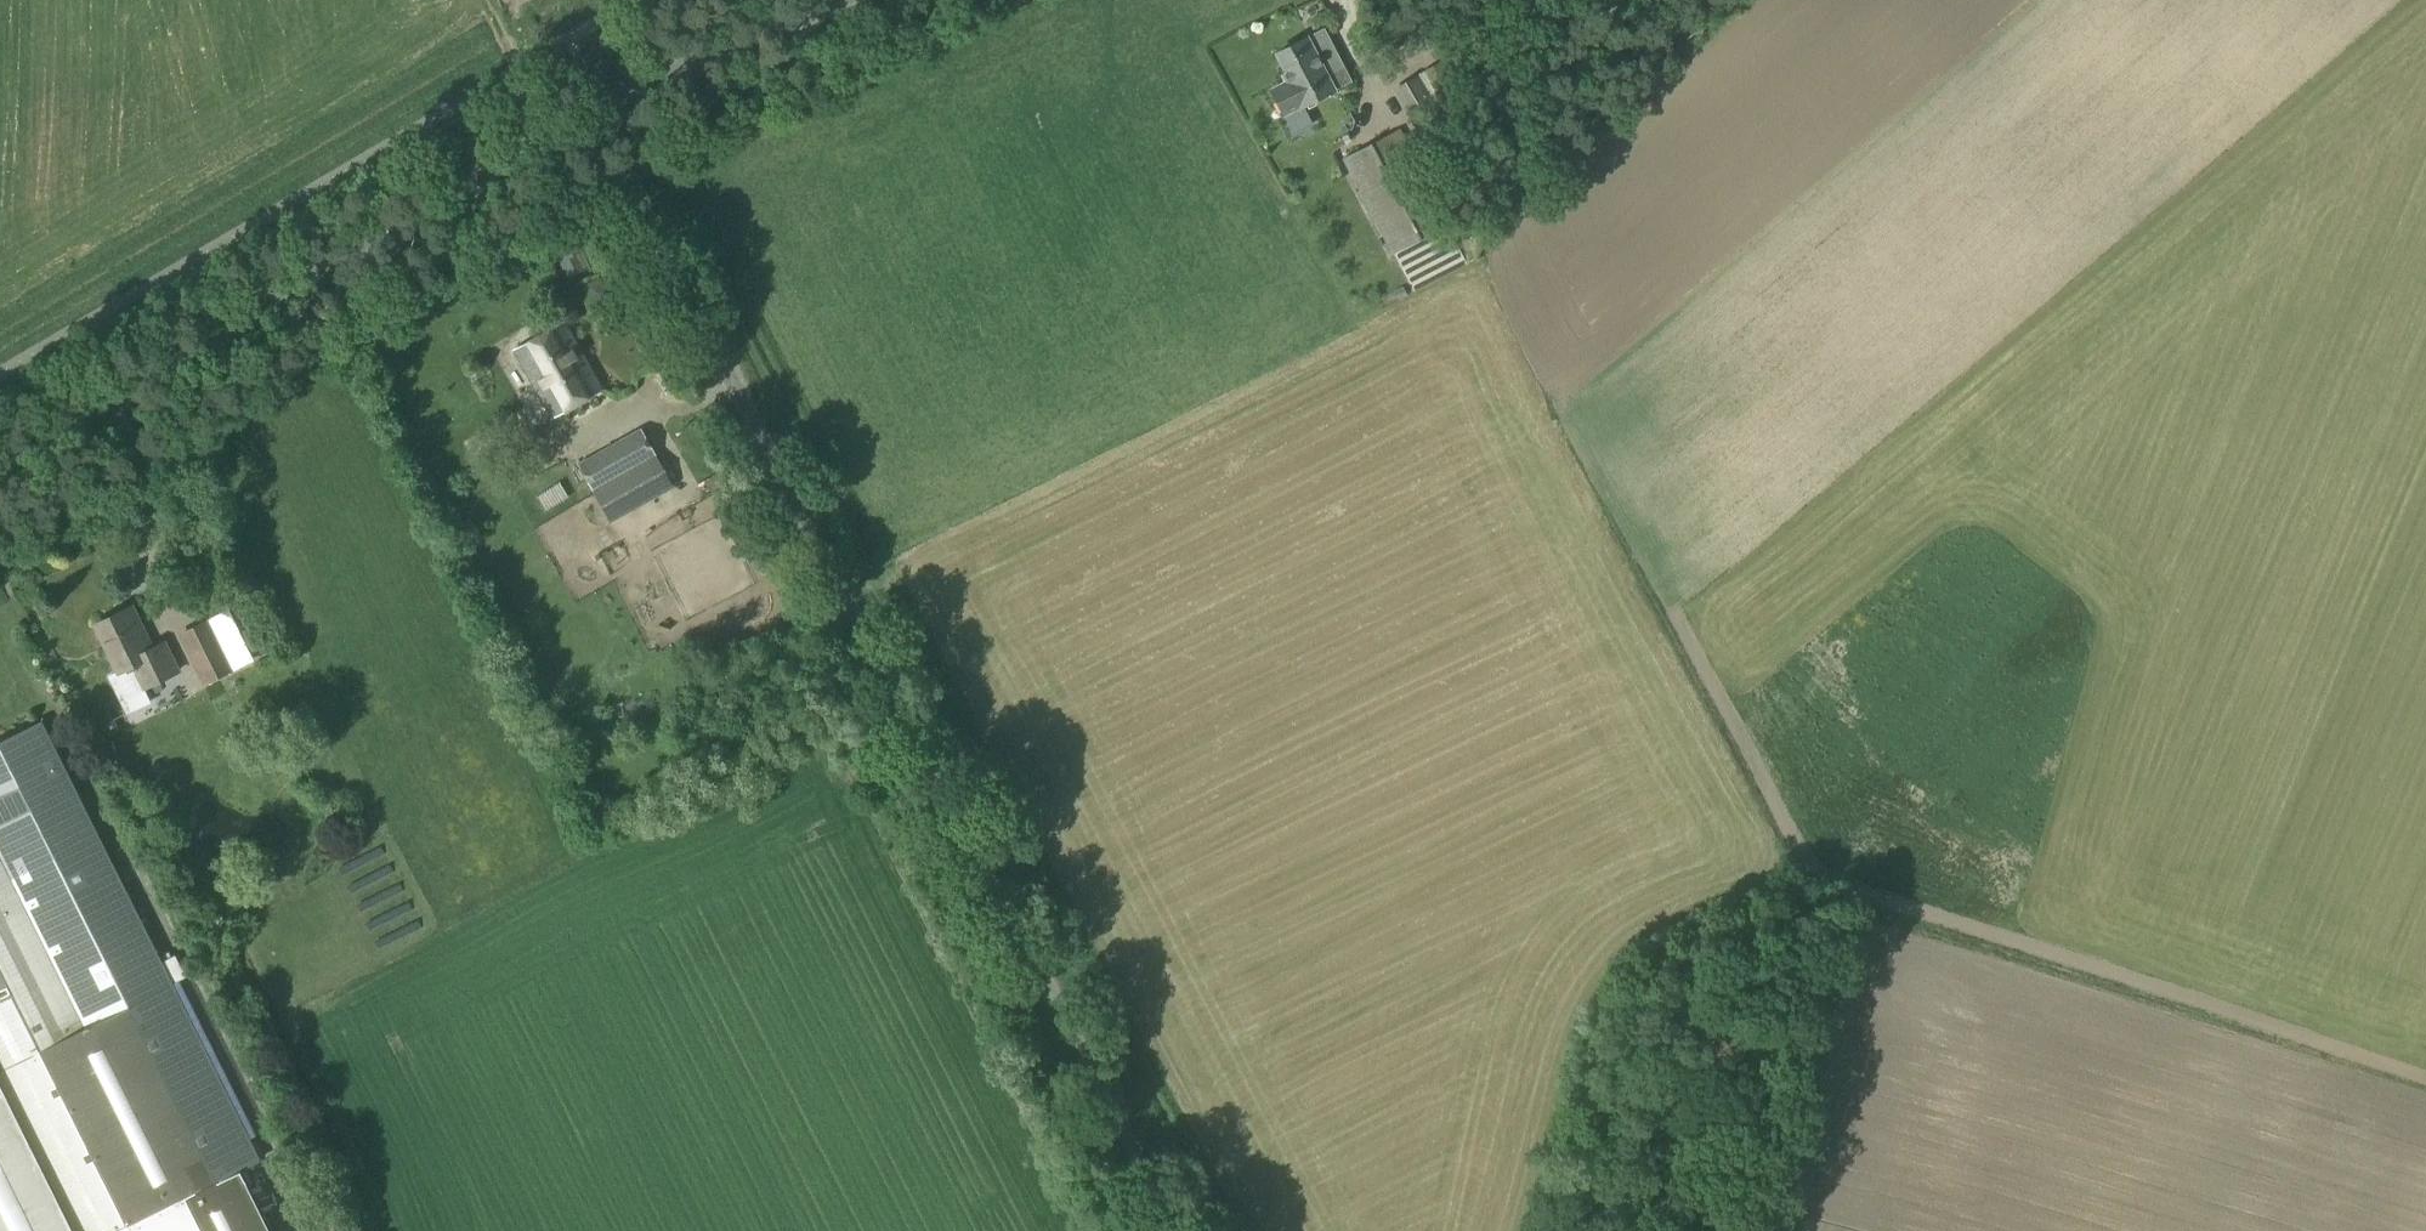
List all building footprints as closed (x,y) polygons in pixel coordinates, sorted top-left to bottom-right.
[(1284,83),(1269,91),(1283,119),(1285,118),(1292,133),(1312,123),(1304,108),(1337,92),(1336,89),(1351,82),(1323,29),(1274,54),(1286,78),(1282,80),(1284,83)] [(1426,149),(1452,134),(1434,101),(1464,84),(1449,57),(1392,90),(1426,149)] [(1391,255),(1448,225),(1399,129),(1342,159),(1391,255)] [(549,418),(601,389),(563,321),(512,349),(549,418)] [(610,523),(673,487),(641,429),(577,465),(610,523)] [(150,648),(130,606),(93,624),(116,673),(130,667),(140,688),(178,670),(164,641),(150,648)] [(202,687),(234,671),(208,619),(176,635),(202,687)] [(225,1175),(257,1158),(39,722),(0,741),(0,1230),(253,1230),(225,1175)]
